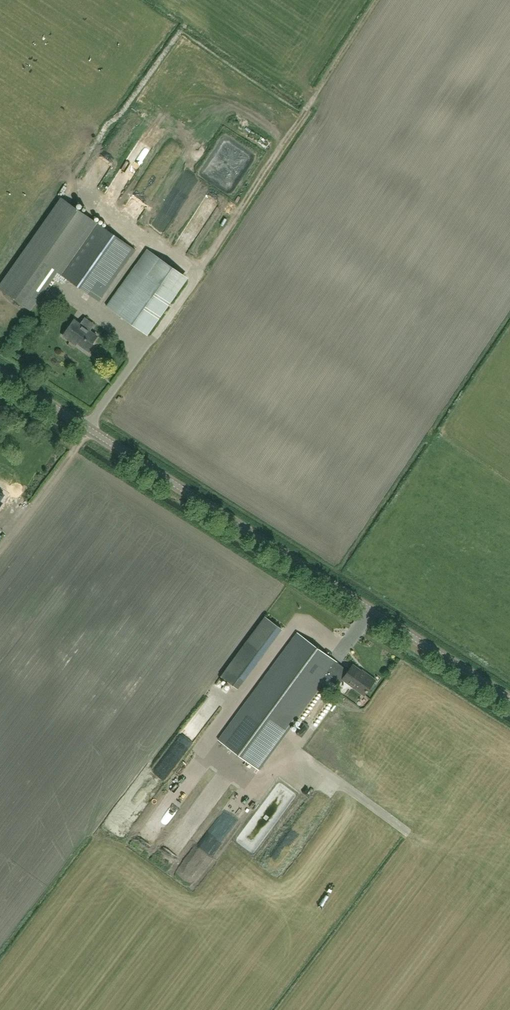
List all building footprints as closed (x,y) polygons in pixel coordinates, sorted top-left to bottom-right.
[(128,170),(136,174),(146,158),(137,153),(128,170)] [(135,250),(93,220),(69,203),(6,292),(30,310),(57,272),(99,301),(135,250)] [(155,225),(164,231),(171,221),(162,215),(155,225)] [(196,238),(190,234),(192,232),(188,230),(182,240),(192,245),(196,238)] [(148,335),(188,278),(148,250),(131,275),(130,274),(107,307),(148,335)] [(97,336),(75,320),(63,336),(70,341),(72,339),(88,350),(97,336)] [(259,625),(223,674),(239,686),(283,628),(275,622),(268,631),(259,625)] [(338,686),(344,678),(345,679),(343,681),(364,696),(374,682),(364,675),(365,674),(353,665),(349,671),(338,663),(297,633),(250,697),(218,740),(259,770),(291,727),(327,678),(338,686)] [(319,729),(338,702),(333,699),(314,726),(319,729)] [(302,737),(309,727),(305,724),(297,734),(302,737)] [(174,749),(150,771),(160,782),(184,759),(174,749)] [(255,853),(298,796),(281,783),(238,841),(255,853)] [(167,806),(179,813),(185,803),(173,796),(167,806)] [(164,826),(176,817),(169,807),(157,817),(164,826)] [(295,822),(267,863),(276,869),(304,828),(295,822)]
